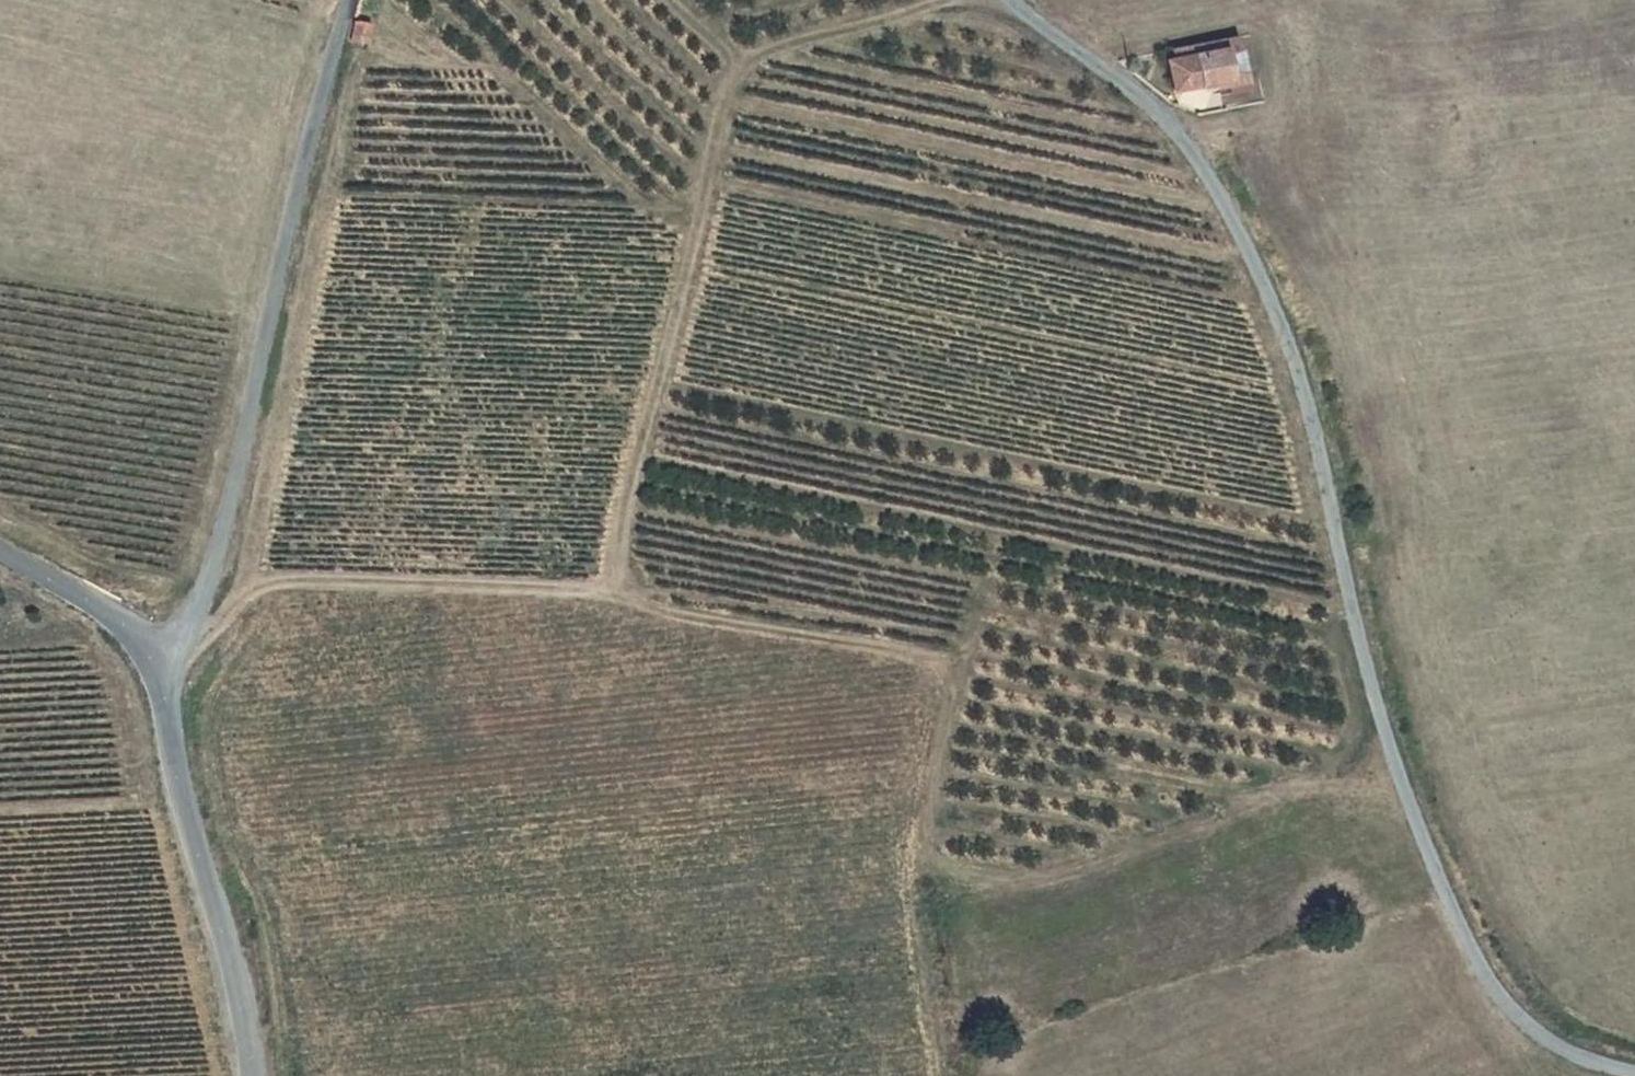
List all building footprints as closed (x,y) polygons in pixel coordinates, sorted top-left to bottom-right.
[(372,22),(354,19),(350,43),(369,45),(372,22)] [(1179,48),(1181,59),(1174,61),(1179,91),(1214,85),(1215,92),(1252,86),(1244,37),(1179,48)]
